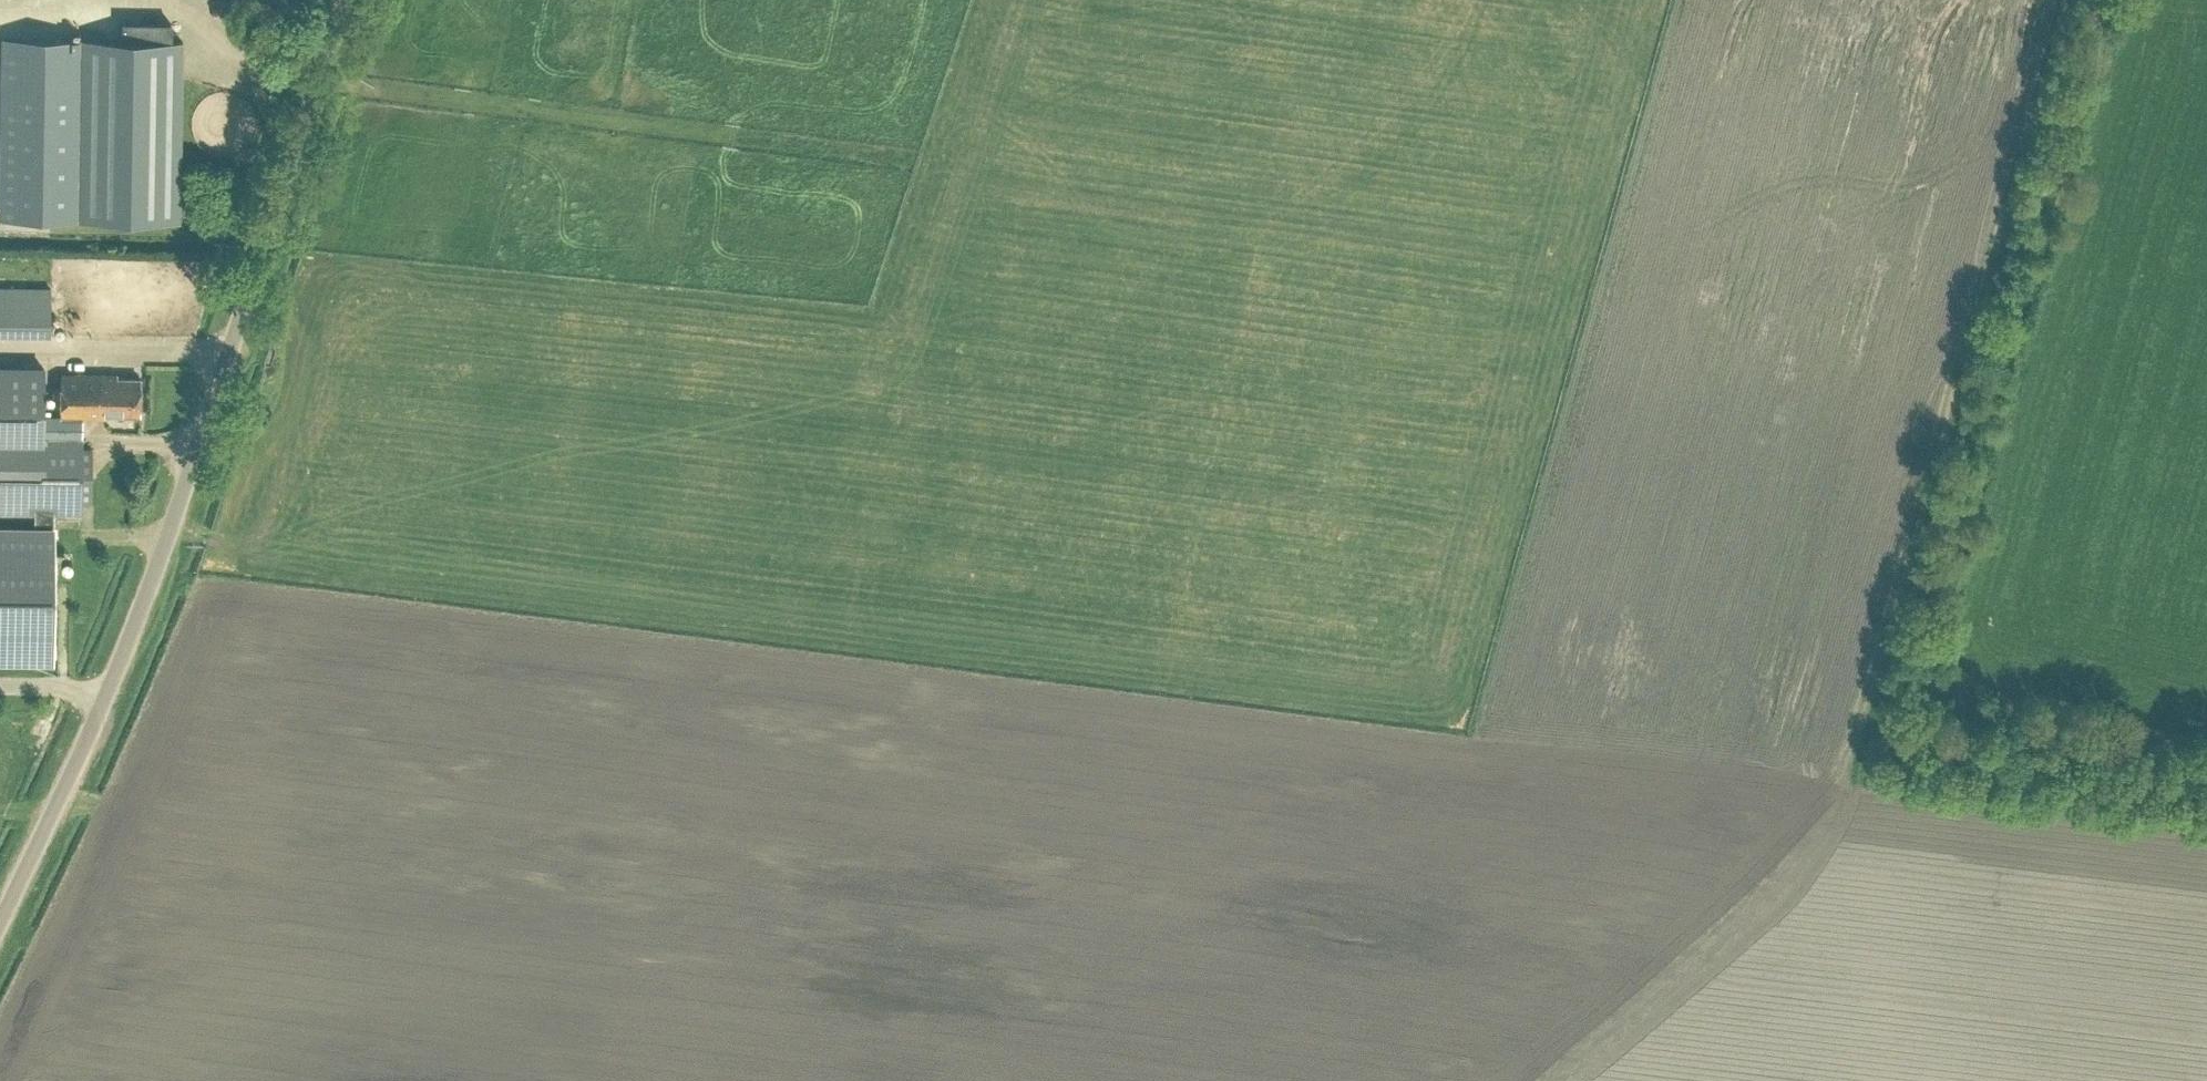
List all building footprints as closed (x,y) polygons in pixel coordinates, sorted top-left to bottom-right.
[(82,36),(2,35),(0,147),(0,214),(179,217),(182,37),(171,38),(171,19),(122,19),(121,37),(101,36),(101,29),(83,29),(82,36)] [(68,681),(68,511),(82,512),(81,501),(91,501),(90,447),(82,447),(82,413),(106,415),(106,410),(140,411),(139,376),(115,374),(115,371),(60,371),(60,437),(41,436),(42,365),(0,365),(0,511),(47,511),(46,524),(0,525),(0,681),(68,681)]
